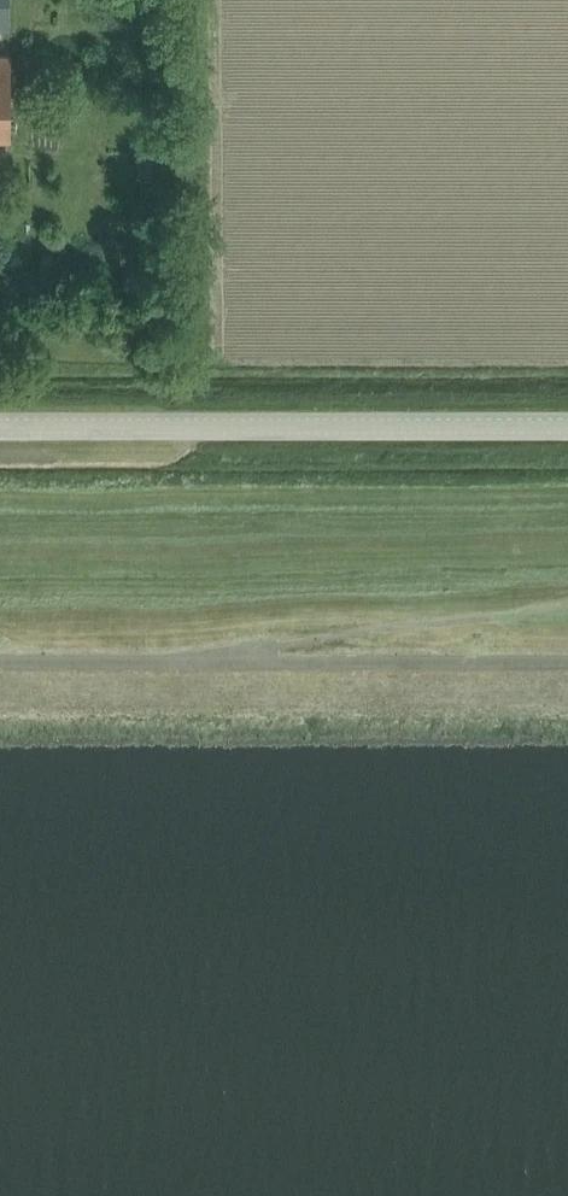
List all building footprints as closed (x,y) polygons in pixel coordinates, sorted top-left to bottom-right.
[(9,0),(0,0),(0,25),(9,25),(9,0)] [(9,138),(9,54),(0,54),(0,138),(9,138)]
